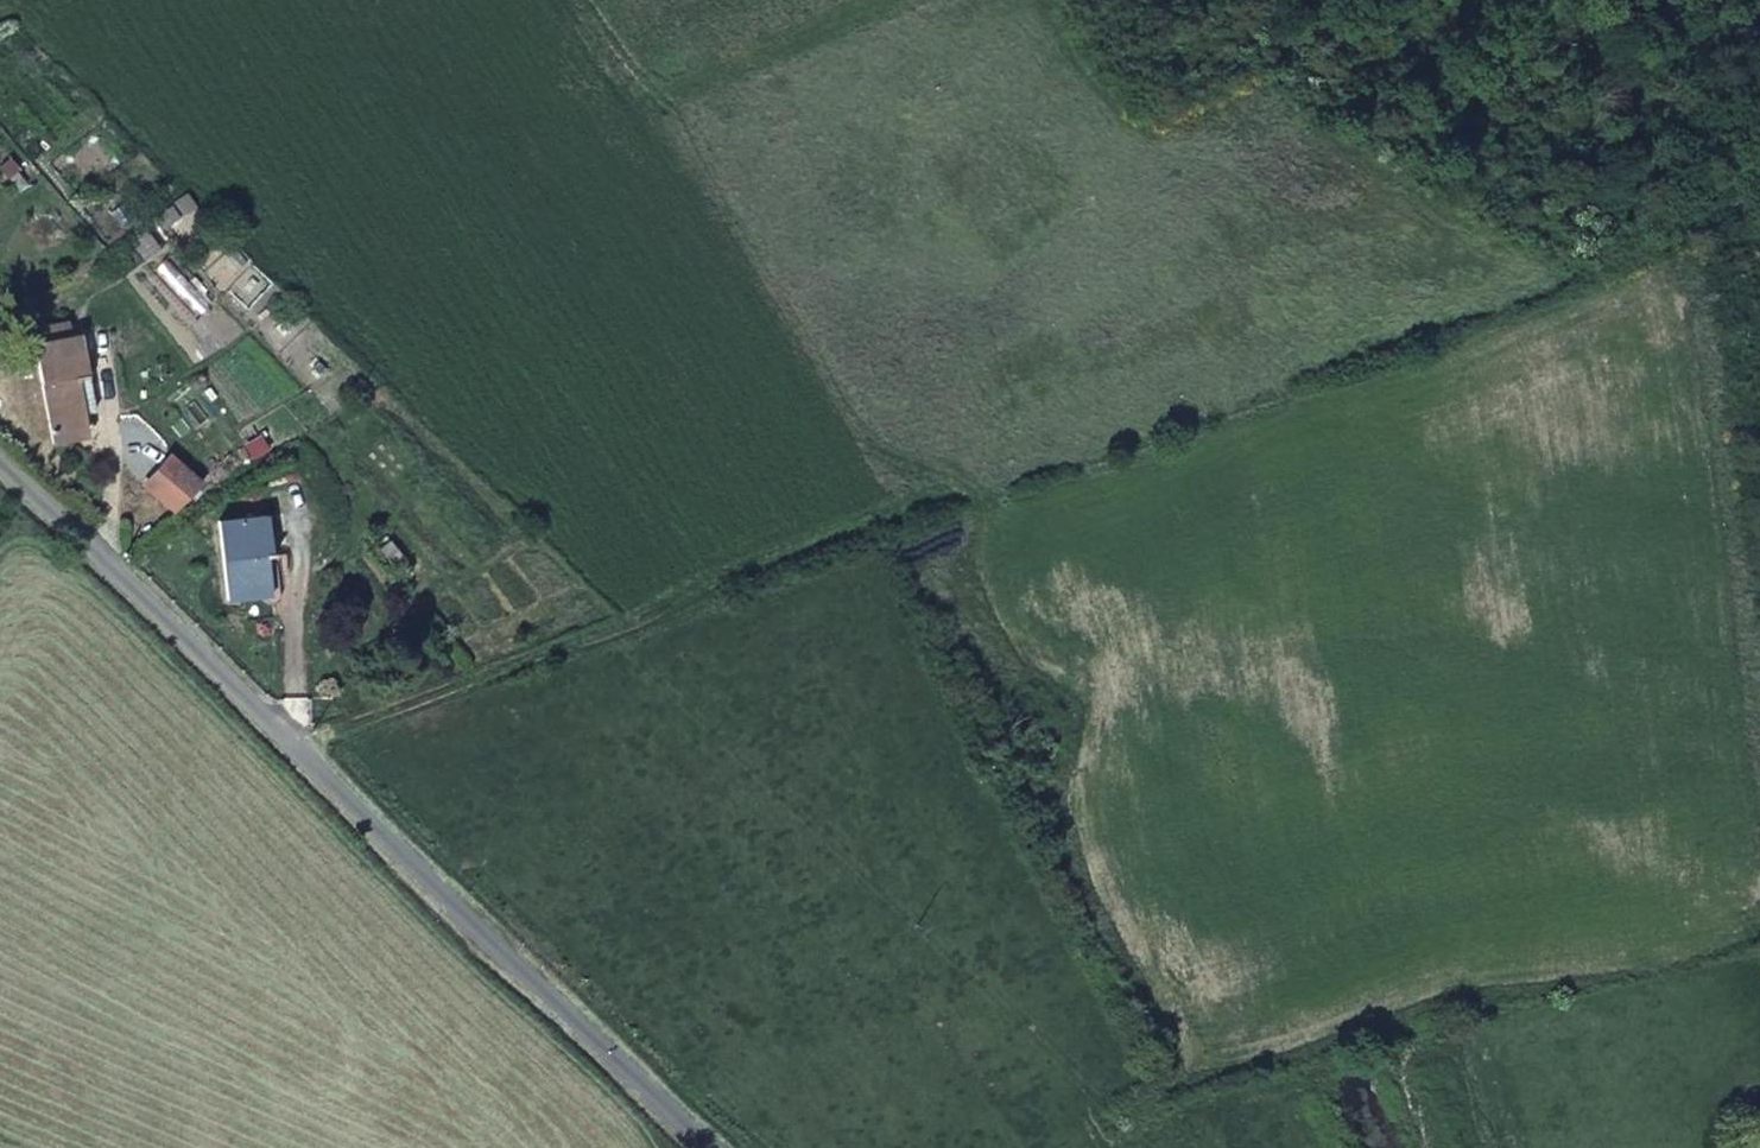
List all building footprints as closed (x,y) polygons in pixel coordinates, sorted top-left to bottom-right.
[(72,323),(42,328),(45,344),(30,346),(48,440),(79,436),(69,377),(82,376),(72,323)] [(255,516),(214,520),(224,593),(266,589),(255,516)]
